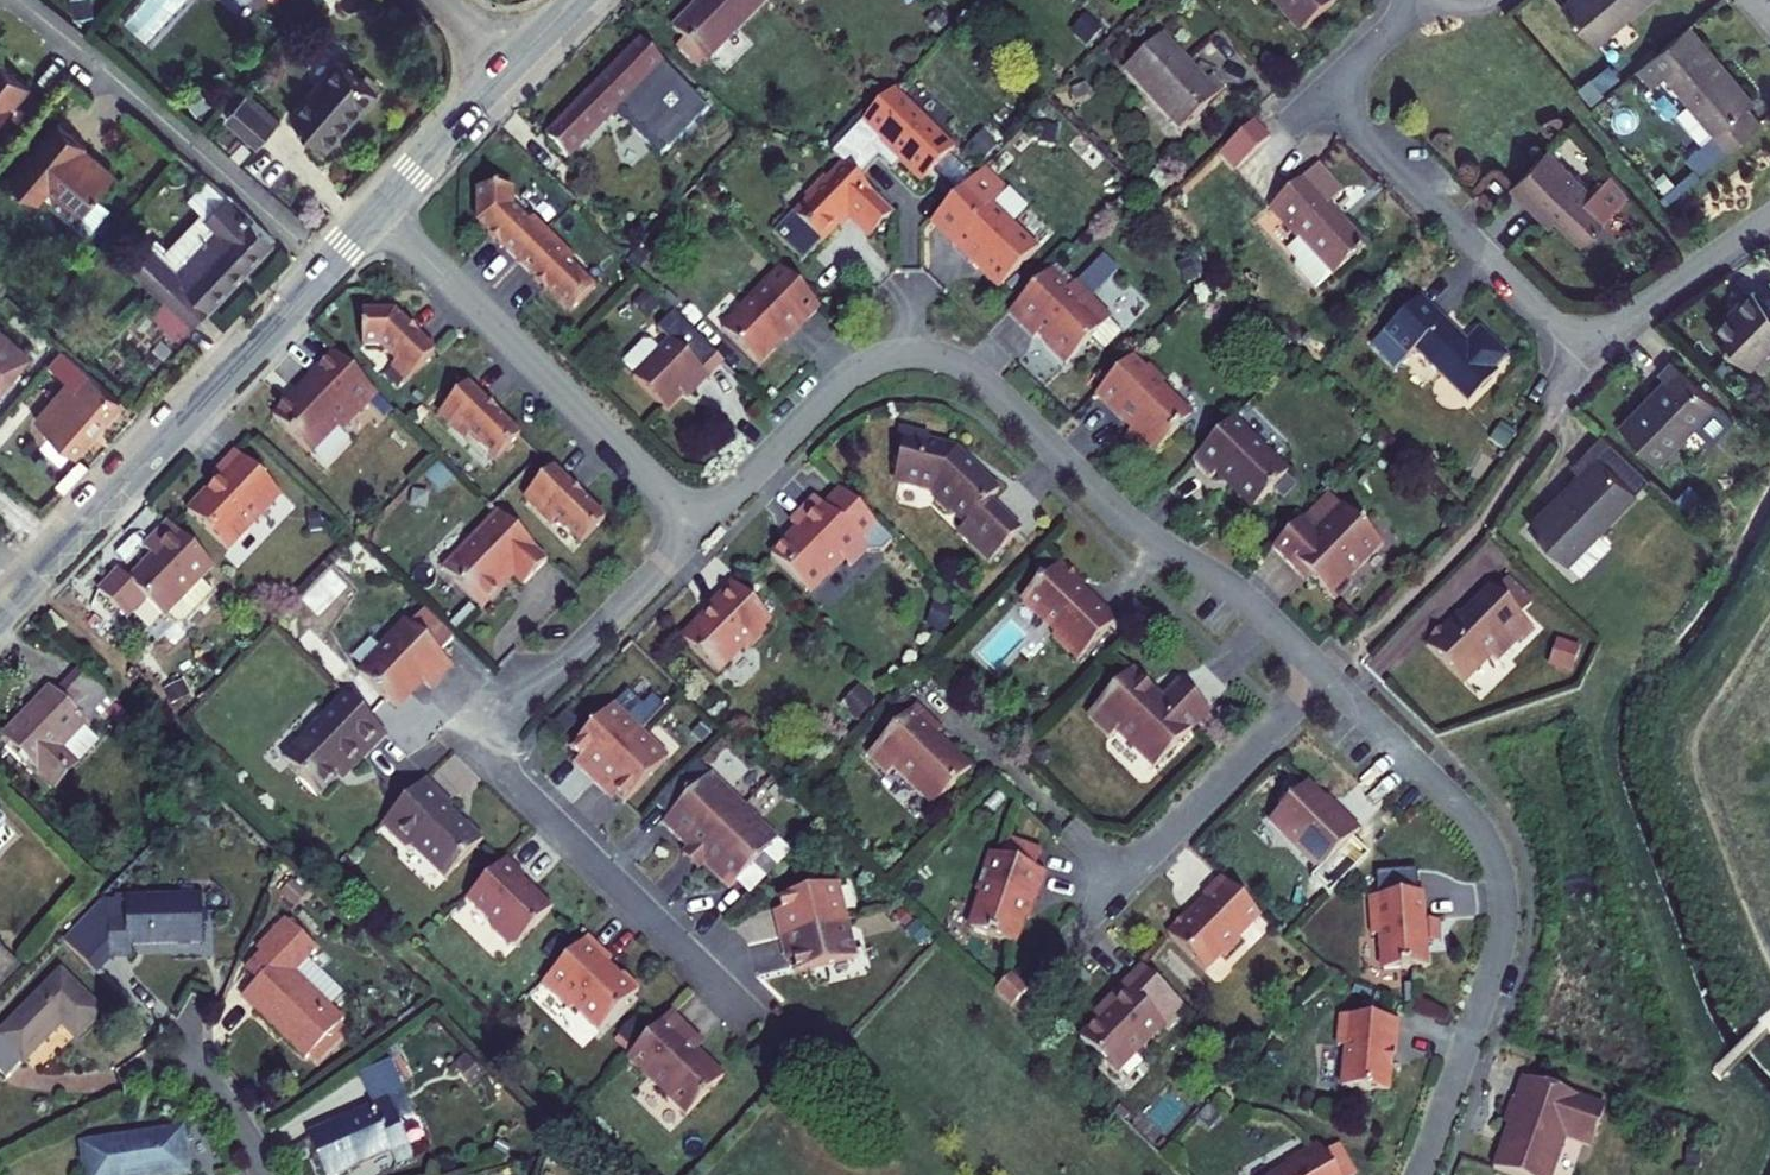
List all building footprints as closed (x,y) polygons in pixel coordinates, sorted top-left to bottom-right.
[(73,17),(95,13),(92,0),(70,0),(73,17)] [(145,38),(180,0),(139,0),(123,18),(145,38)] [(692,11),(689,11),(673,28),(684,39),(706,59),(707,61),(768,0),(704,0),(692,11)] [(1301,35),(1338,3),(1336,0),(1270,0),(1301,35)] [(1564,6),(1598,46),(1651,0),(1570,0),(1564,6)] [(949,20),(936,8),(925,20),(938,31),(949,20)] [(1102,29),(1085,15),(1071,33),(1088,46),(1102,29)] [(1749,106),(1755,101),(1689,24),(1640,66),(1654,83),(1666,73),(1692,103),(1679,114),(1705,144),(1719,161),(1764,123),(1749,106)] [(1206,86),(1162,37),(1125,71),(1182,133),(1225,93),(1213,80),(1206,86)] [(568,157),(617,107),(664,60),(643,39),(546,136),(568,157)] [(692,74),(706,59),(684,39),(670,54),(692,74)] [(664,60),(617,107),(663,153),(710,105),(664,60)] [(342,62),(294,118),(328,148),(377,92),(342,62)] [(30,89),(0,63),(0,124),(30,89)] [(1605,92),(1592,76),(1579,87),(1592,103),(1605,92)] [(197,112),(212,102),(197,80),(183,89),(197,112)] [(1090,98),(1086,87),(1071,93),(1075,104),(1090,98)] [(894,89),(860,123),(878,141),(897,160),(921,183),(955,149),(894,89)] [(252,97),(230,121),(258,146),(280,122),(252,97)] [(1223,150),(1239,168),(1270,139),(1254,122),(1223,150)] [(51,187),(85,216),(100,197),(118,177),(85,149),(88,146),(61,123),(32,158),(37,162),(17,185),(38,202),(51,187)] [(858,176),(877,155),(870,149),(878,141),(860,123),(833,151),(858,176)] [(1038,142),(1053,144),(1056,127),(1041,125),(1038,142)] [(969,145),(984,160),(997,146),(982,132),(969,145)] [(891,167),(897,160),(878,141),(870,149),(877,155),(891,167)] [(1689,157),(1704,174),(1719,161),(1705,144),(1689,157)] [(1223,150),(1219,154),(1235,171),(1239,168),(1223,150)] [(1548,150),(1519,179),(1512,186),(1535,209),(1541,204),(1557,220),(1583,246),(1614,215),(1597,198),(1548,150)] [(869,238),(891,214),(841,167),(827,182),(822,178),(804,198),(807,202),(794,216),(820,240),(823,242),(846,217),(869,238)] [(1339,195),(1315,169),(1269,212),(1288,232),(1280,240),(1281,242),(1278,246),(1288,257),(1288,263),(1297,273),(1313,259),(1331,279),(1364,248),(1326,207),(1339,195)] [(986,172),(937,223),(958,244),(952,249),(973,270),(978,265),(987,275),(984,278),(1001,293),(1039,255),(993,210),(1001,202),(1001,187),(986,172)] [(1504,188),(1495,179),(1488,185),(1498,194),(1504,188)] [(210,220),(231,198),(213,181),(192,203),(207,217),(210,220)] [(1615,181),(1597,198),(1614,215),(1631,198),(1615,181)] [(479,223),(521,263),(551,233),(534,217),(528,222),(512,207),(512,188),(479,189),(479,223)] [(100,197),(85,216),(77,225),(86,232),(92,232),(112,207),(100,197)] [(220,229),(180,271),(215,304),(274,243),(252,222),(254,220),(231,198),(210,220),(220,229)] [(1541,204),(1535,209),(1551,225),(1557,220),(1541,204)] [(802,260),(820,240),(794,216),(791,213),(772,233),(802,260)] [(220,229),(210,220),(207,217),(167,259),(180,271),(220,229)] [(551,233),(521,263),(571,311),(594,288),(569,264),(575,257),(551,233)] [(130,267),(168,303),(194,327),(215,304),(180,271),(167,259),(152,245),(130,267)] [(638,272),(649,259),(638,249),(627,261),(638,272)] [(1101,255),(1074,284),(1088,298),(1117,271),(1101,255)] [(1177,265),(1184,284),(1199,279),(1197,275),(1203,273),(1198,258),(1177,265)] [(784,339),(818,306),(780,269),(744,305),(746,308),(723,331),(758,366),(773,350),(774,343),(781,336),(784,339)] [(1050,269),(1008,313),(1033,338),(1037,334),(1049,345),(1046,347),(1066,366),(1090,341),(1107,324),(1111,320),(1088,298),(1074,284),(1070,288),(1050,269)] [(1759,296),(1754,291),(1715,331),(1751,367),(1769,347),(1769,284),(1759,296)] [(659,303),(646,291),(635,303),(648,315),(659,303)] [(1482,335),(1468,348),(1465,351),(1459,345),(1462,342),(1420,300),(1381,339),(1404,363),(1416,352),(1469,405),(1497,378),(1493,374),(1507,360),(1482,335)] [(181,340),(194,327),(168,303),(155,316),(181,340)] [(435,352),(396,312),(361,312),(361,345),(380,345),(396,360),(391,366),(406,381),(435,352)] [(657,328),(669,338),(700,370),(716,354),(672,312),(657,328)] [(1120,336),(1107,324),(1090,341),(1103,353),(1120,336)] [(29,357),(0,332),(0,390),(29,357)] [(690,386),(695,390),(723,361),(716,354),(700,370),(669,338),(658,349),(633,375),(632,376),(667,410),(690,386)] [(620,362),(633,375),(658,349),(648,339),(641,340),(620,362)] [(1465,351),(1468,348),(1462,342),(1459,345),(1465,351)] [(122,402),(62,350),(49,365),(71,384),(37,423),(75,456),(122,402)] [(376,395),(332,351),(307,377),(311,382),(293,401),(287,401),(271,418),(308,455),(334,428),(339,432),(376,395)] [(1717,404),(1673,361),(1660,373),(1668,380),(1621,426),(1659,463),(1697,425),(1717,404)] [(1133,363),(1098,400),(1124,426),(1128,423),(1137,432),(1126,443),(1145,461),(1155,453),(1163,451),(1192,421),(1160,390),(1166,384),(1151,369),(1145,374),(1133,363)] [(520,435),(469,384),(440,413),(467,439),(472,434),(497,458),(520,435)] [(1734,421),(1717,404),(1697,425),(1714,441),(1734,421)] [(1237,419),(1197,462),(1215,479),(1224,471),(1237,485),(1237,489),(1258,509),(1271,496),(1277,496),(1276,489),(1290,477),(1276,462),(1278,459),(1237,419)] [(926,435),(899,428),(893,458),(898,459),(894,479),(899,484),(935,492),(934,500),(945,511),(950,509),(977,535),(968,545),(988,564),(1019,531),(988,502),(998,490),(956,448),(925,441),(926,435)] [(1568,564),(1651,481),(1605,436),(1576,466),(1583,474),(1531,526),(1568,564)] [(278,498),(234,455),(211,478),(218,485),(207,495),(205,493),(185,513),(224,552),(278,498)] [(438,462),(423,477),(440,494),(455,479),(438,462)] [(604,521),(553,470),(525,497),(552,525),(557,520),(581,544),(604,521)] [(835,490),(820,506),(859,543),(874,526),(835,490)] [(1321,534),(1347,507),(1332,492),(1305,520),(1321,534)] [(820,506),(812,498),(789,521),(796,528),(770,556),(802,587),(814,587),(843,557),(851,565),(866,550),(859,543),(820,506)] [(1305,520),(1276,549),(1301,574),(1307,570),(1340,602),(1358,583),(1354,580),(1387,545),(1347,507),(1321,534),(1305,520)] [(522,586),(548,560),(498,512),(442,569),(481,608),(512,576),(522,586)] [(174,609),(200,581),(212,566),(169,523),(145,546),(153,556),(129,580),(135,586),(132,589),(144,601),(164,619),(174,609)] [(891,542),(874,526),(859,543),(866,550),(869,552),(881,553),(891,542)] [(1572,566),(1581,575),(1607,547),(1598,538),(1572,566)] [(1056,562),(1046,553),(1034,566),(1044,575),(1056,562)] [(1082,586),(1062,565),(1042,585),(1038,583),(1026,596),(1026,605),(1055,632),(1050,636),(1076,662),(1116,621),(1095,598),(1090,601),(1079,590),(1082,586)] [(135,586),(129,580),(119,571),(99,591),(126,619),(144,601),(132,589),(135,586)] [(1505,578),(1493,590),(1518,617),(1531,604),(1505,578)] [(213,594),(200,581),(174,609),(182,617),(189,618),(213,594)] [(717,674),(770,620),(733,584),(716,599),(714,604),(717,611),(708,619),(701,619),(682,640),(717,674)] [(1518,617),(1493,590),(1492,589),(1456,625),(1452,622),(1446,627),(1442,623),(1431,635),(1434,639),(1428,646),(1461,678),(1489,652),(1497,660),(1530,629),(1518,617)] [(951,610),(933,604),(926,627),(944,632),(951,610)] [(423,611),(409,626),(438,654),(452,639),(423,611)] [(409,626),(403,620),(383,641),(385,648),(359,673),(396,710),(410,697),(410,692),(420,682),(429,691),(451,668),(438,654),(409,626)] [(1580,648),(1558,641),(1550,665),(1572,673),(1580,648)] [(54,701),(87,733),(117,703),(84,671),(54,701)] [(1161,702),(1130,673),(1085,719),(1107,740),(1115,734),(1153,769),(1208,713),(1179,684),(1161,702)] [(190,696),(182,681),(164,690),(172,705),(190,696)] [(873,701),(859,687),(840,706),(855,720),(873,701)] [(386,735),(346,695),(282,759),(318,795),(345,768),(349,772),(386,735)] [(98,745),(87,733),(54,701),(49,697),(6,741),(55,788),(98,745)] [(579,767),(591,779),(638,731),(611,704),(569,746),(585,761),(579,767)] [(939,733),(913,708),(865,757),(885,777),(894,769),(934,808),(971,769),(955,755),(952,757),(934,739),(939,733)] [(691,733),(701,743),(711,733),(700,723),(691,733)] [(638,731),(591,779),(603,791),(609,785),(625,801),(667,759),(638,731)] [(1049,762),(1047,747),(1032,749),(1035,764),(1049,762)] [(655,804),(667,816),(709,773),(697,761),(655,804)] [(662,822),(695,853),(742,805),(709,773),(667,816),(662,822)] [(425,784),(382,828),(405,853),(416,852),(444,880),(482,842),(466,825),(459,826),(446,814),(451,810),(425,784)] [(1332,811),(1306,785),(1267,823),(1317,872),(1334,855),(1347,842),(1358,831),(1335,808),(1332,811)] [(742,805),(695,853),(730,887),(735,882),(777,839),(742,805)] [(1008,837),(1001,856),(1034,868),(1041,849),(1008,837)] [(790,851),(777,839),(735,882),(748,894),(790,851)] [(1356,851),(1347,842),(1334,855),(1343,864),(1356,851)] [(1036,902),(1047,872),(1034,868),(1001,856),(991,852),(978,891),(986,894),(972,931),(1013,945),(1028,904),(1036,902)] [(496,864),(486,855),(473,869),(483,878),(496,864)] [(506,859),(466,901),(490,922),(491,930),(506,946),(517,945),(550,911),(520,882),(524,878),(506,859)] [(1378,875),(1380,896),(1411,893),(1409,872),(1378,875)] [(1236,939),(1260,915),(1220,876),(1201,894),(1207,901),(1189,919),(1185,915),(1167,934),(1205,971),(1222,954),(1226,957),(1240,943),(1236,939)] [(306,897),(292,883),(280,895),(294,909),(306,897)] [(777,920),(785,955),(793,953),(797,972),(856,960),(840,885),(781,898),(785,918),(777,920)] [(1411,893),(1380,896),(1369,897),(1372,936),(1377,936),(1380,970),(1428,967),(1426,942),(1440,941),(1438,918),(1426,919),(1424,892),(1411,893)] [(61,943),(94,975),(109,959),(129,958),(129,946),(200,945),(199,902),(98,905),(61,943)] [(905,927),(912,920),(901,910),(894,917),(905,927)] [(929,934),(915,921),(906,931),(919,944),(929,934)] [(260,955),(288,926),(284,922),(256,950),(260,955)] [(315,952),(288,926),(260,955),(274,968),(257,985),(241,1001),(255,1015),(258,1012),(281,1034),(278,1037),(305,1063),(343,1024),(329,1011),(292,975),(304,962),(315,952)] [(572,948),(559,936),(546,951),(547,952),(543,955),(554,965),(557,962),(558,963),(572,948)] [(609,960),(587,939),(544,984),(570,1011),(574,1007),(598,1030),(637,988),(624,974),(617,976),(606,965),(609,960)] [(0,948),(0,987),(19,967),(0,948)] [(274,968),(260,955),(244,972),(257,985),(274,968)] [(341,998),(304,962),(292,975),(329,1011),(341,998)] [(1116,1074),(1182,1006),(1142,967),(1105,1005),(1109,1009),(1080,1038),(1116,1074)] [(62,973),(0,1037),(0,1070),(10,1079),(63,1024),(79,1039),(104,1014),(62,973)] [(1025,990),(1012,976),(996,992),(1010,1005),(1025,990)] [(689,1031),(670,1014),(628,1058),(688,1115),(723,1078),(682,1039),(689,1031)] [(1394,1051),(1396,1020),(1338,1015),(1336,1046),(1344,1046),(1341,1089),(1387,1091),(1388,1067),(1385,1067),(1386,1051),(1394,1051)] [(631,1048),(649,1030),(636,1017),(618,1035),(620,1036),(615,1041),(629,1054),(633,1050),(631,1048)] [(473,1088),(485,1076),(466,1055),(453,1066),(473,1088)] [(359,1074),(373,1107),(389,1100),(404,1093),(390,1061),(359,1074)] [(1510,1174),(1555,1174),(1560,1160),(1557,1159),(1563,1143),(1571,1138),(1594,1146),(1608,1107),(1527,1077),(1519,1100),(1516,1099),(1507,1124),(1510,1126),(1506,1138),(1512,1139),(1507,1151),(1502,1151),(1495,1169),(1510,1174)] [(389,1100),(373,1107),(391,1150),(396,1162),(413,1155),(389,1100)] [(373,1107),(306,1135),(323,1174),(331,1174),(391,1150),(373,1107)] [(1196,1120),(1209,1131),(1220,1118),(1208,1107),(1196,1120)] [(184,1132),(78,1147),(82,1174),(190,1174),(184,1132)] [(1317,1145),(1284,1163),(1288,1170),(1279,1174),(1334,1174),(1317,1145)]
